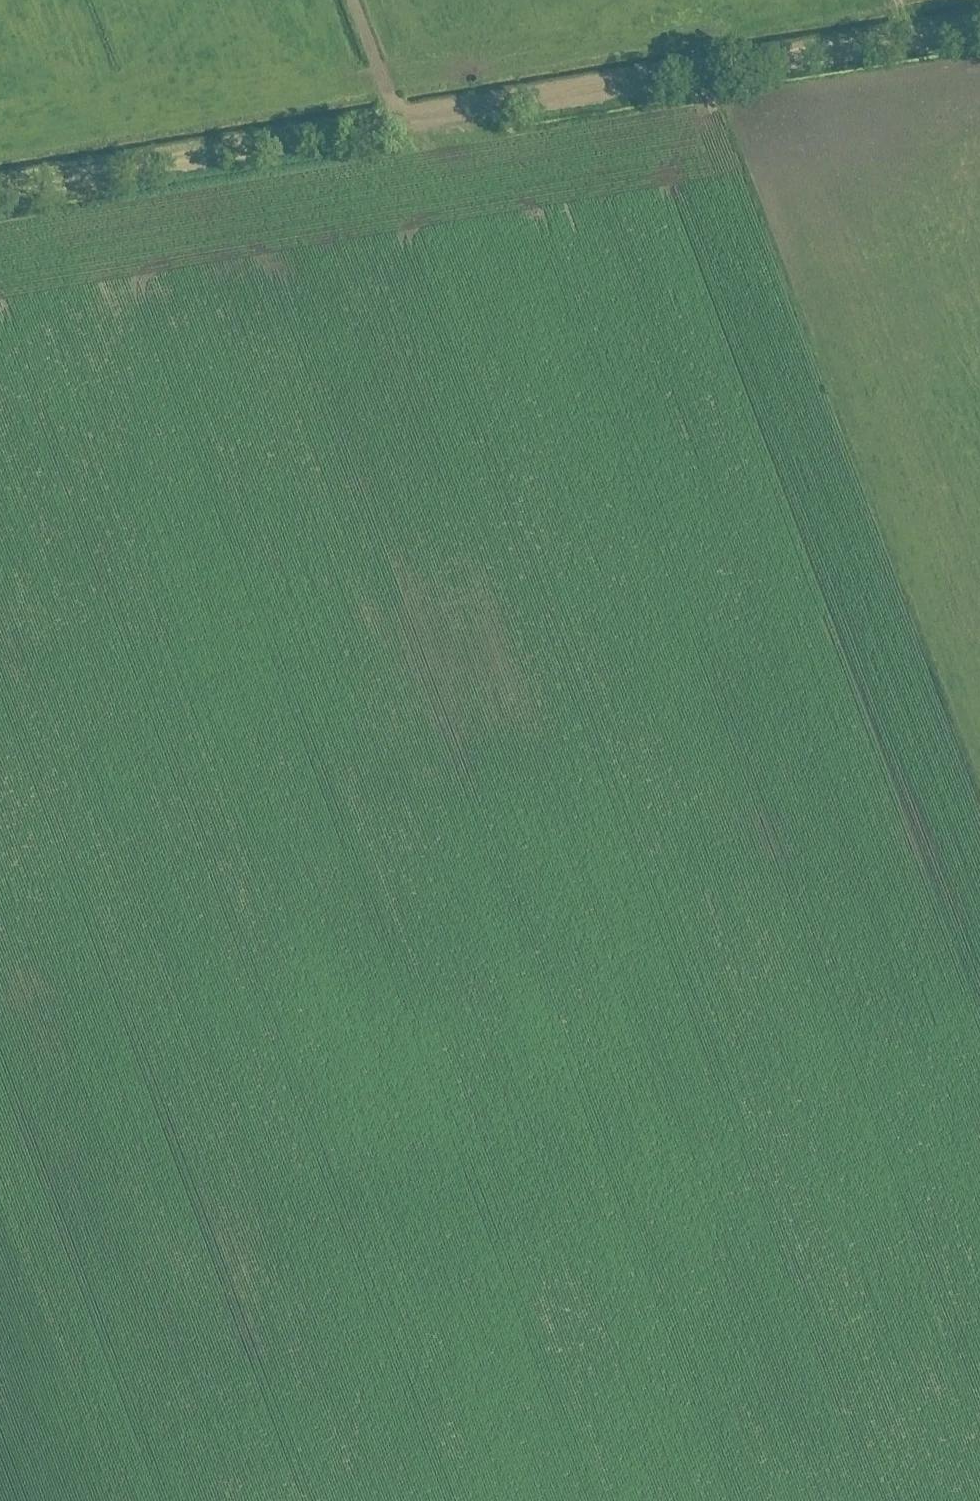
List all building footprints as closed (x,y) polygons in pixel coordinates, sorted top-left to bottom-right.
[(143,264),(152,261),(145,243),(137,246),(143,264)]
